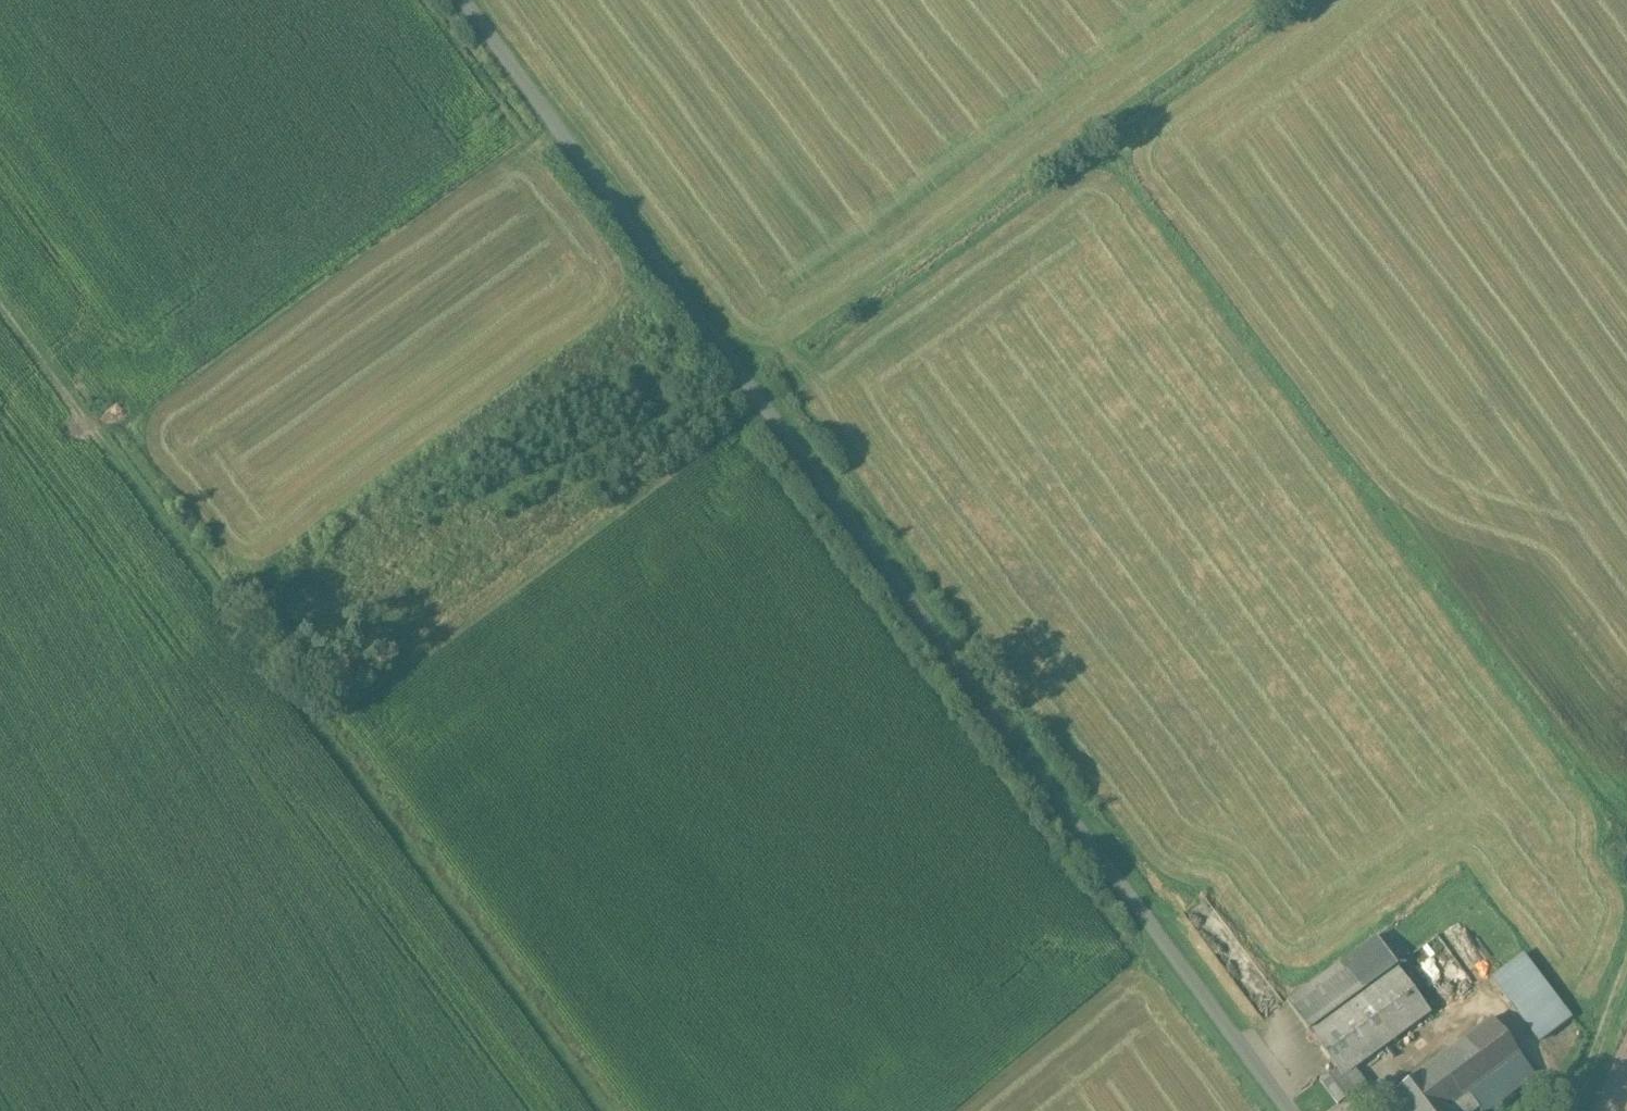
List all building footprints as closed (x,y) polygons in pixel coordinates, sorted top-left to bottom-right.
[(1569,1019),(1522,955),(1492,978),(1539,1041),(1569,1019)] [(1341,963),(1288,1002),(1308,1029),(1360,990),(1341,963)] [(1395,965),(1360,990),(1396,1037),(1429,1013),(1395,965)] [(1360,990),(1308,1029),(1336,1066),(1343,1076),(1354,1069),(1396,1037),(1360,990)] [(1391,1092),(1404,1110),(1469,1110),(1476,1106),(1480,1110),(1484,1110),(1533,1075),(1491,1018),(1391,1092)] [(1336,1066),(1319,1080),(1336,1103),(1353,1091),(1342,1077),(1343,1076),(1336,1066)] [(1343,1076),(1342,1077),(1353,1091),(1364,1082),(1354,1069),(1343,1076)]
